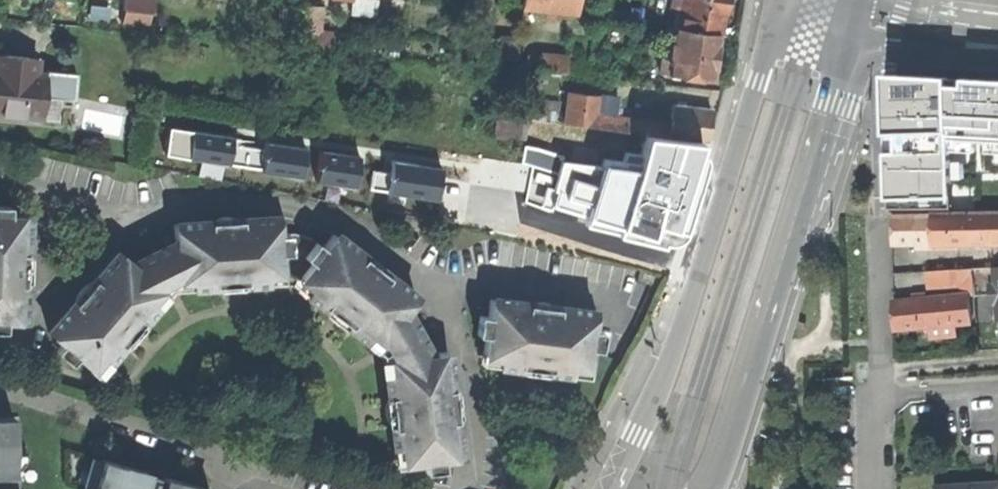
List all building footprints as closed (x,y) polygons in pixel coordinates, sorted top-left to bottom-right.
[(137,0),(124,0),(122,24),(148,27),(149,14),(151,14),(152,1),(137,0)] [(351,12),(374,14),(375,0),(352,0),(351,12)] [(573,12),(574,0),(522,0),(521,6),(548,9),(554,10),(573,12)] [(678,30),(718,34),(724,0),(671,0),(671,1),(670,6),(681,8),(678,30)] [(109,6),(86,4),(85,20),(108,23),(109,6)] [(321,6),(304,5),(300,47),(330,50),(331,32),(319,31),(321,6)] [(657,72),(711,80),(715,57),(718,34),(678,30),(666,29),(662,43),(670,44),(667,60),(659,59),(657,72)] [(42,117),(44,97),(46,75),(36,74),(38,58),(0,55),(0,113),(42,117)] [(567,58),(535,55),(533,67),(566,71),(567,58)] [(46,71),(46,75),(44,97),(73,99),(76,74),(46,71)] [(952,140),(954,80),(885,75),(885,88),(887,209),(950,208),(952,140)] [(954,80),(952,140),(997,143),(997,82),(954,80)] [(564,122),(669,135),(670,127),(630,122),(631,118),(616,116),(619,98),(568,92),(564,122)] [(670,127),(669,135),(708,140),(710,119),(712,109),(673,104),(670,127)] [(497,105),(496,115),(524,118),(537,120),(538,110),(497,105)] [(559,112),(538,110),(537,120),(557,122),(559,112)] [(494,135),(522,138),(524,118),(496,115),(494,135)] [(228,163),(232,136),(190,130),(187,157),(228,163)] [(306,147),(265,141),(261,171),(301,177),(306,147)] [(360,155),(320,148),(315,182),(354,189),(360,155)] [(391,158),(385,191),(436,199),(441,166),(391,158)] [(581,222),(569,219),(572,208),(551,202),(540,239),(565,246),(569,232),(578,235),(581,222)] [(22,321),(24,280),(25,255),(26,215),(9,214),(10,205),(0,205),(0,329),(4,330),(5,320),(22,321)] [(572,208),(569,219),(581,222),(584,211),(572,208)] [(578,235),(631,250),(638,227),(584,211),(581,222),(578,235)] [(893,216),(893,230),(893,244),(997,242),(997,213),(893,216)] [(217,217),(213,221),(218,220),(225,227),(233,219),(237,219),(233,217),(228,216),(223,216),(217,217)] [(268,273),(281,272),(280,252),(290,252),(289,232),(279,234),(278,217),(237,219),(233,219),(225,227),(218,220),(213,221),(173,223),(174,241),(177,278),(190,277),(191,286),(216,284),(244,282),(268,280),(268,273)] [(639,223),(638,227),(631,250),(674,262),(677,251),(682,235),(639,223)] [(305,236),(289,232),(290,252),(280,252),(281,272),(299,276),(311,261),(305,255),(316,240),(305,236)] [(405,312),(416,298),(384,273),(381,270),(371,271),(370,261),(366,258),(333,234),(323,246),(316,240),(305,255),(311,261),(299,276),(311,285),(306,292),(326,307),(348,324),(367,339),(371,333),(382,341),(405,312)] [(174,241),(132,263),(160,287),(177,278),(174,241)] [(149,299),(160,287),(132,263),(118,251),(93,280),(75,301),(48,331),(62,343),(56,349),(71,362),(76,356),(90,368),(101,354),(108,360),(123,343),(141,322),(155,305),(149,299)] [(372,259),(366,258),(370,261),(371,271),(381,270),(384,273),(382,266),(379,263),(372,259)] [(972,269),(974,296),(989,295),(990,299),(994,299),(997,299),(997,317),(997,267),(972,269)] [(962,284),(963,297),(970,296),(974,296),(972,269),(925,273),(926,287),(962,284)] [(305,293),(306,292),(311,285),(299,276),(281,272),(268,273),(268,280),(268,282),(288,280),(305,293)] [(177,287),(191,286),(190,277),(177,278),(160,287),(149,299),(155,305),(168,292),(177,287)] [(76,295),(75,301),(93,280),(89,281),(84,284),(79,289),(76,295)] [(972,322),(970,296),(963,297),(895,302),(896,316),(897,328),(930,325),(931,338),(956,336),(955,323),(972,322)] [(482,352),(499,354),(498,362),(499,362),(521,365),(549,369),(572,373),(573,365),(588,367),(590,348),(600,350),(603,330),(593,329),(595,312),(554,306),(551,306),(542,312),(536,304),(531,303),(490,298),(487,315),(479,314),(476,332),(485,334),(482,352)] [(536,301),(531,303),(536,304),(542,312),(551,306),(554,306),(552,304),(548,302),(542,301),(536,301)] [(341,324),(348,324),(326,307),(326,311),(328,315),(333,320),(337,323),(341,324)] [(427,353),(405,312),(382,341),(392,358),(427,353)] [(141,329),(141,322),(123,343),(127,343),(131,341),(137,336),(139,333),(141,329)] [(384,375),(386,374),(394,374),(392,358),(382,341),(371,333),(367,339),(366,341),(380,352),(383,359),(384,375)] [(425,470),(443,469),(442,460),(460,458),(455,417),(454,412),(445,404),(452,397),(452,390),(447,351),(427,353),(392,358),(394,374),(386,374),(389,398),(392,427),(394,447),(402,446),(404,464),(423,462),(425,470)] [(498,365),(499,362),(498,362),(499,354),(482,352),(481,352),(480,363),(498,365)] [(109,361),(108,360),(101,354),(90,368),(89,369),(97,376),(109,361)] [(544,373),(549,369),(521,365),(524,369),(528,372),(533,373),(538,374),(544,373)] [(590,367),(588,367),(573,365),(572,373),(571,374),(589,377),(590,367)] [(456,396),(452,390),(452,397),(445,404),(454,412),(455,417),(457,411),(459,407),(458,401),(456,396)] [(9,477),(15,477),(13,415),(0,416),(0,488),(10,488),(9,477)] [(13,415),(15,477),(9,477),(10,488),(20,488),(20,476),(19,447),(18,415),(13,415)] [(405,466),(404,464),(402,446),(394,447),(393,447),(395,467),(405,466)] [(210,488),(160,475),(101,459),(93,488),(210,488)]
